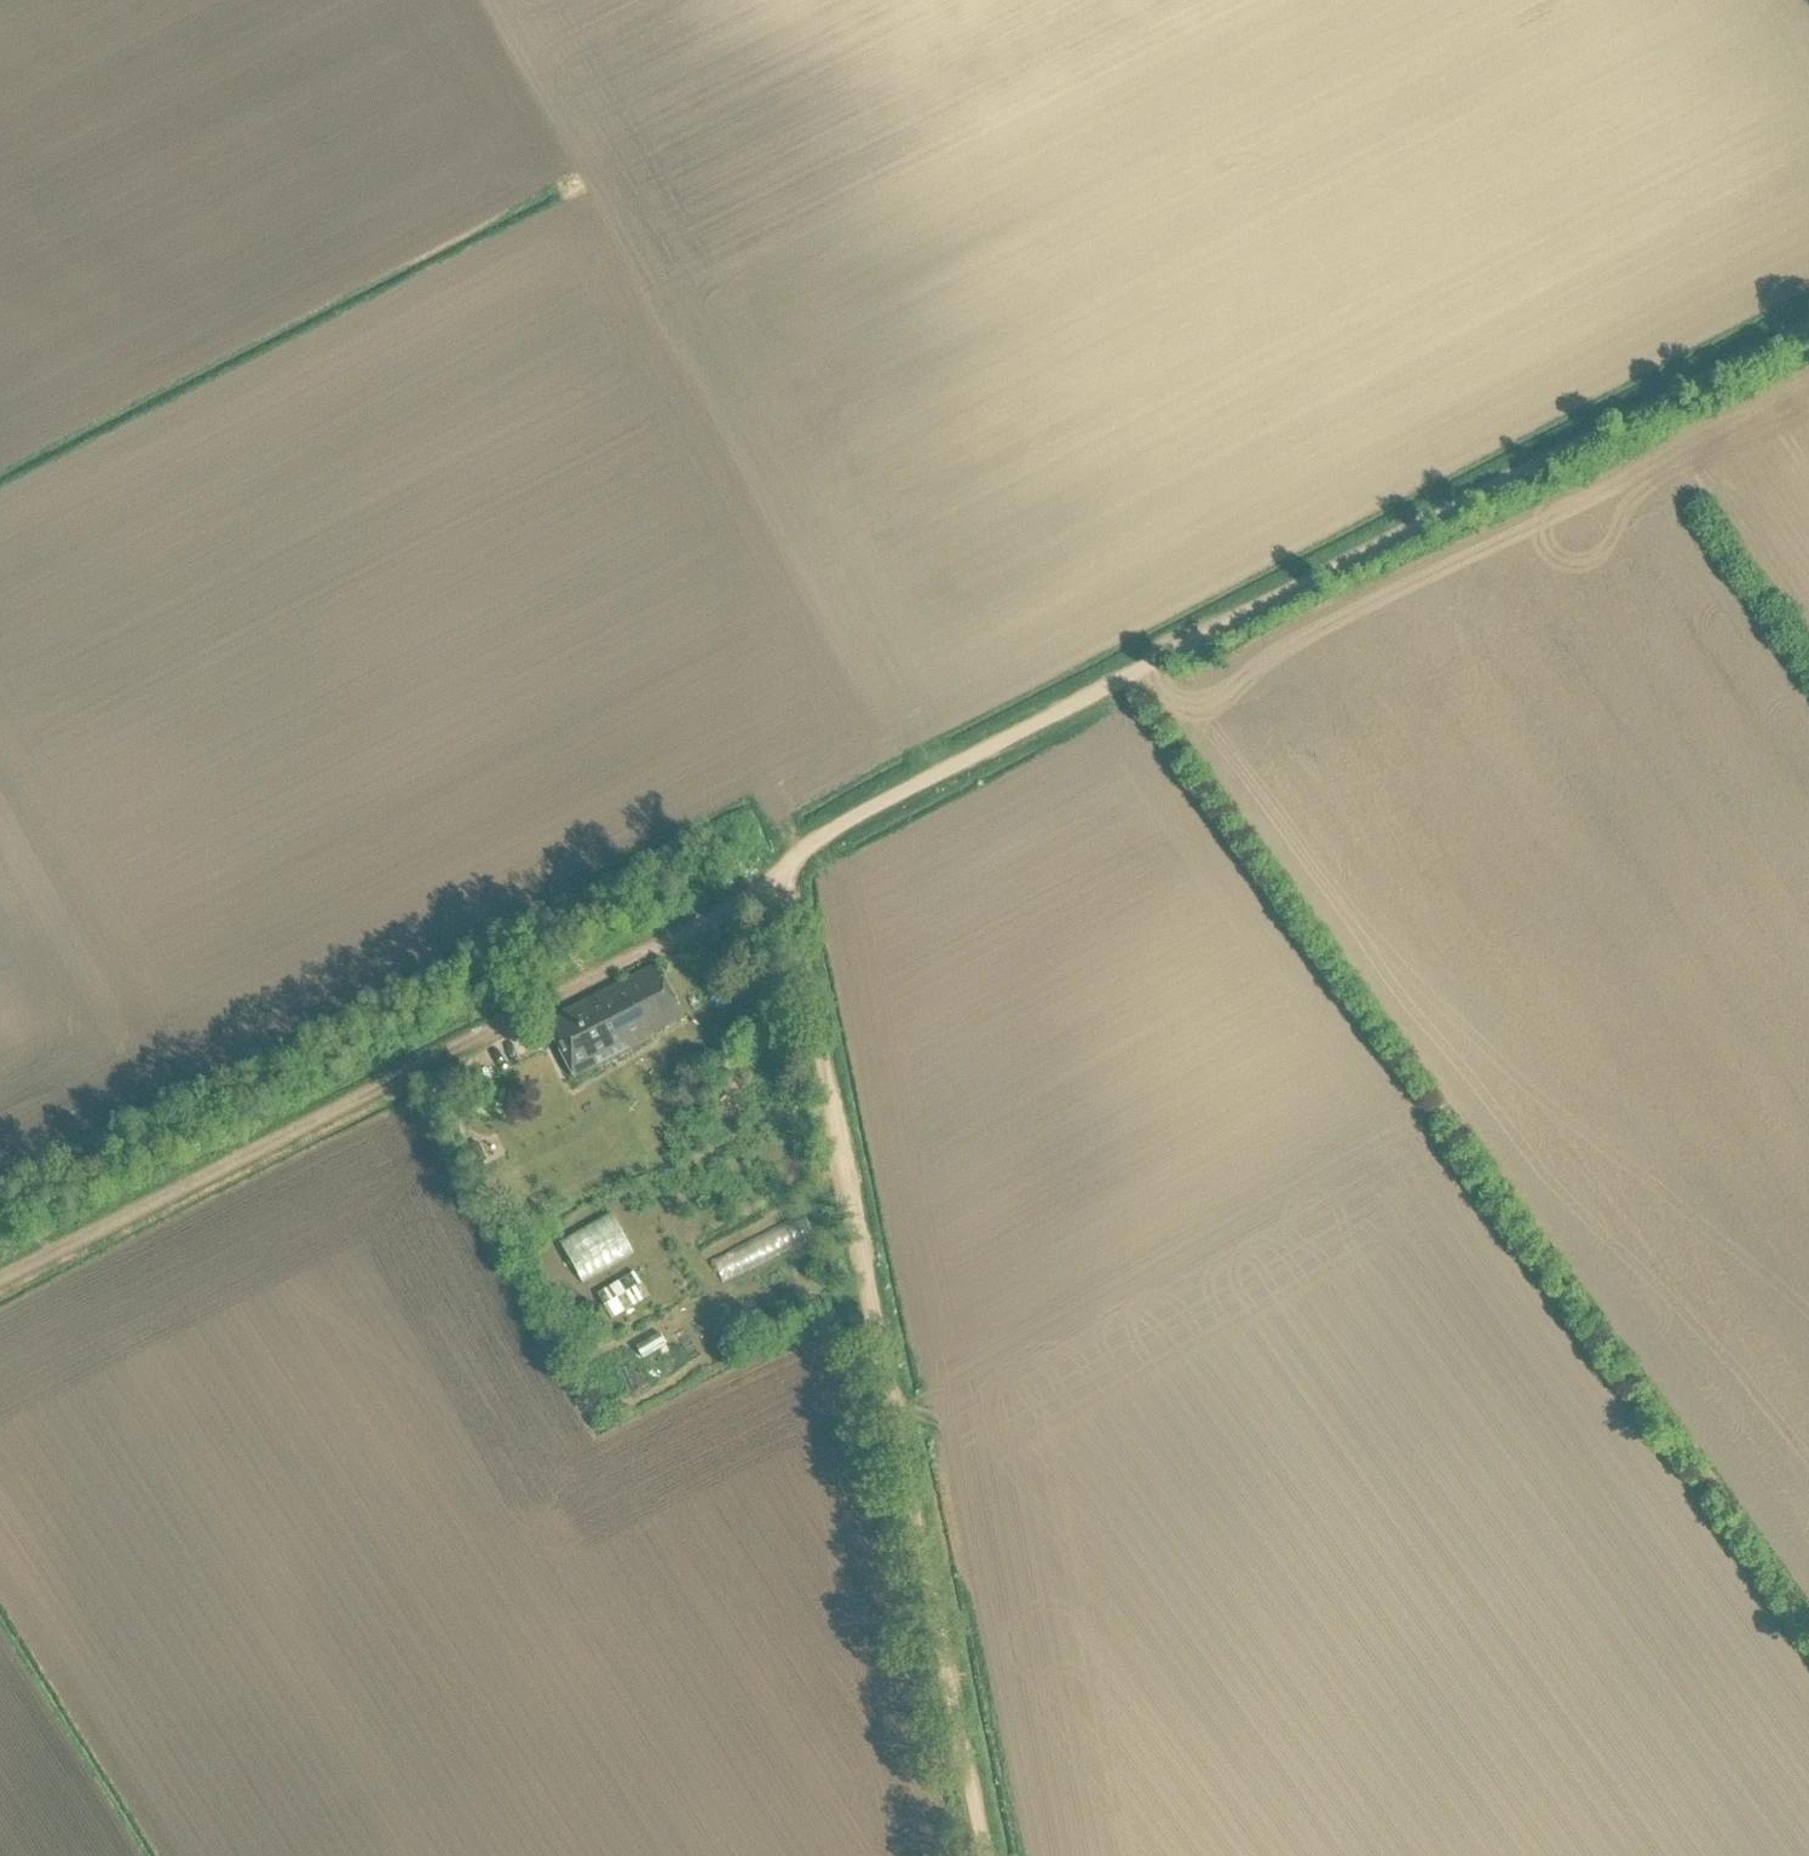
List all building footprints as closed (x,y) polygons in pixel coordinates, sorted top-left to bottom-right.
[(683,1020),(657,969),(547,1025),(575,1079),(650,1042),(648,1038),(683,1020)] [(475,1146),(462,1153),(472,1170),(485,1163),(475,1146)] [(619,1206),(565,1237),(588,1279),(643,1248),(619,1206)] [(633,1272),(596,1294),(611,1320),(648,1298),(633,1272)]
